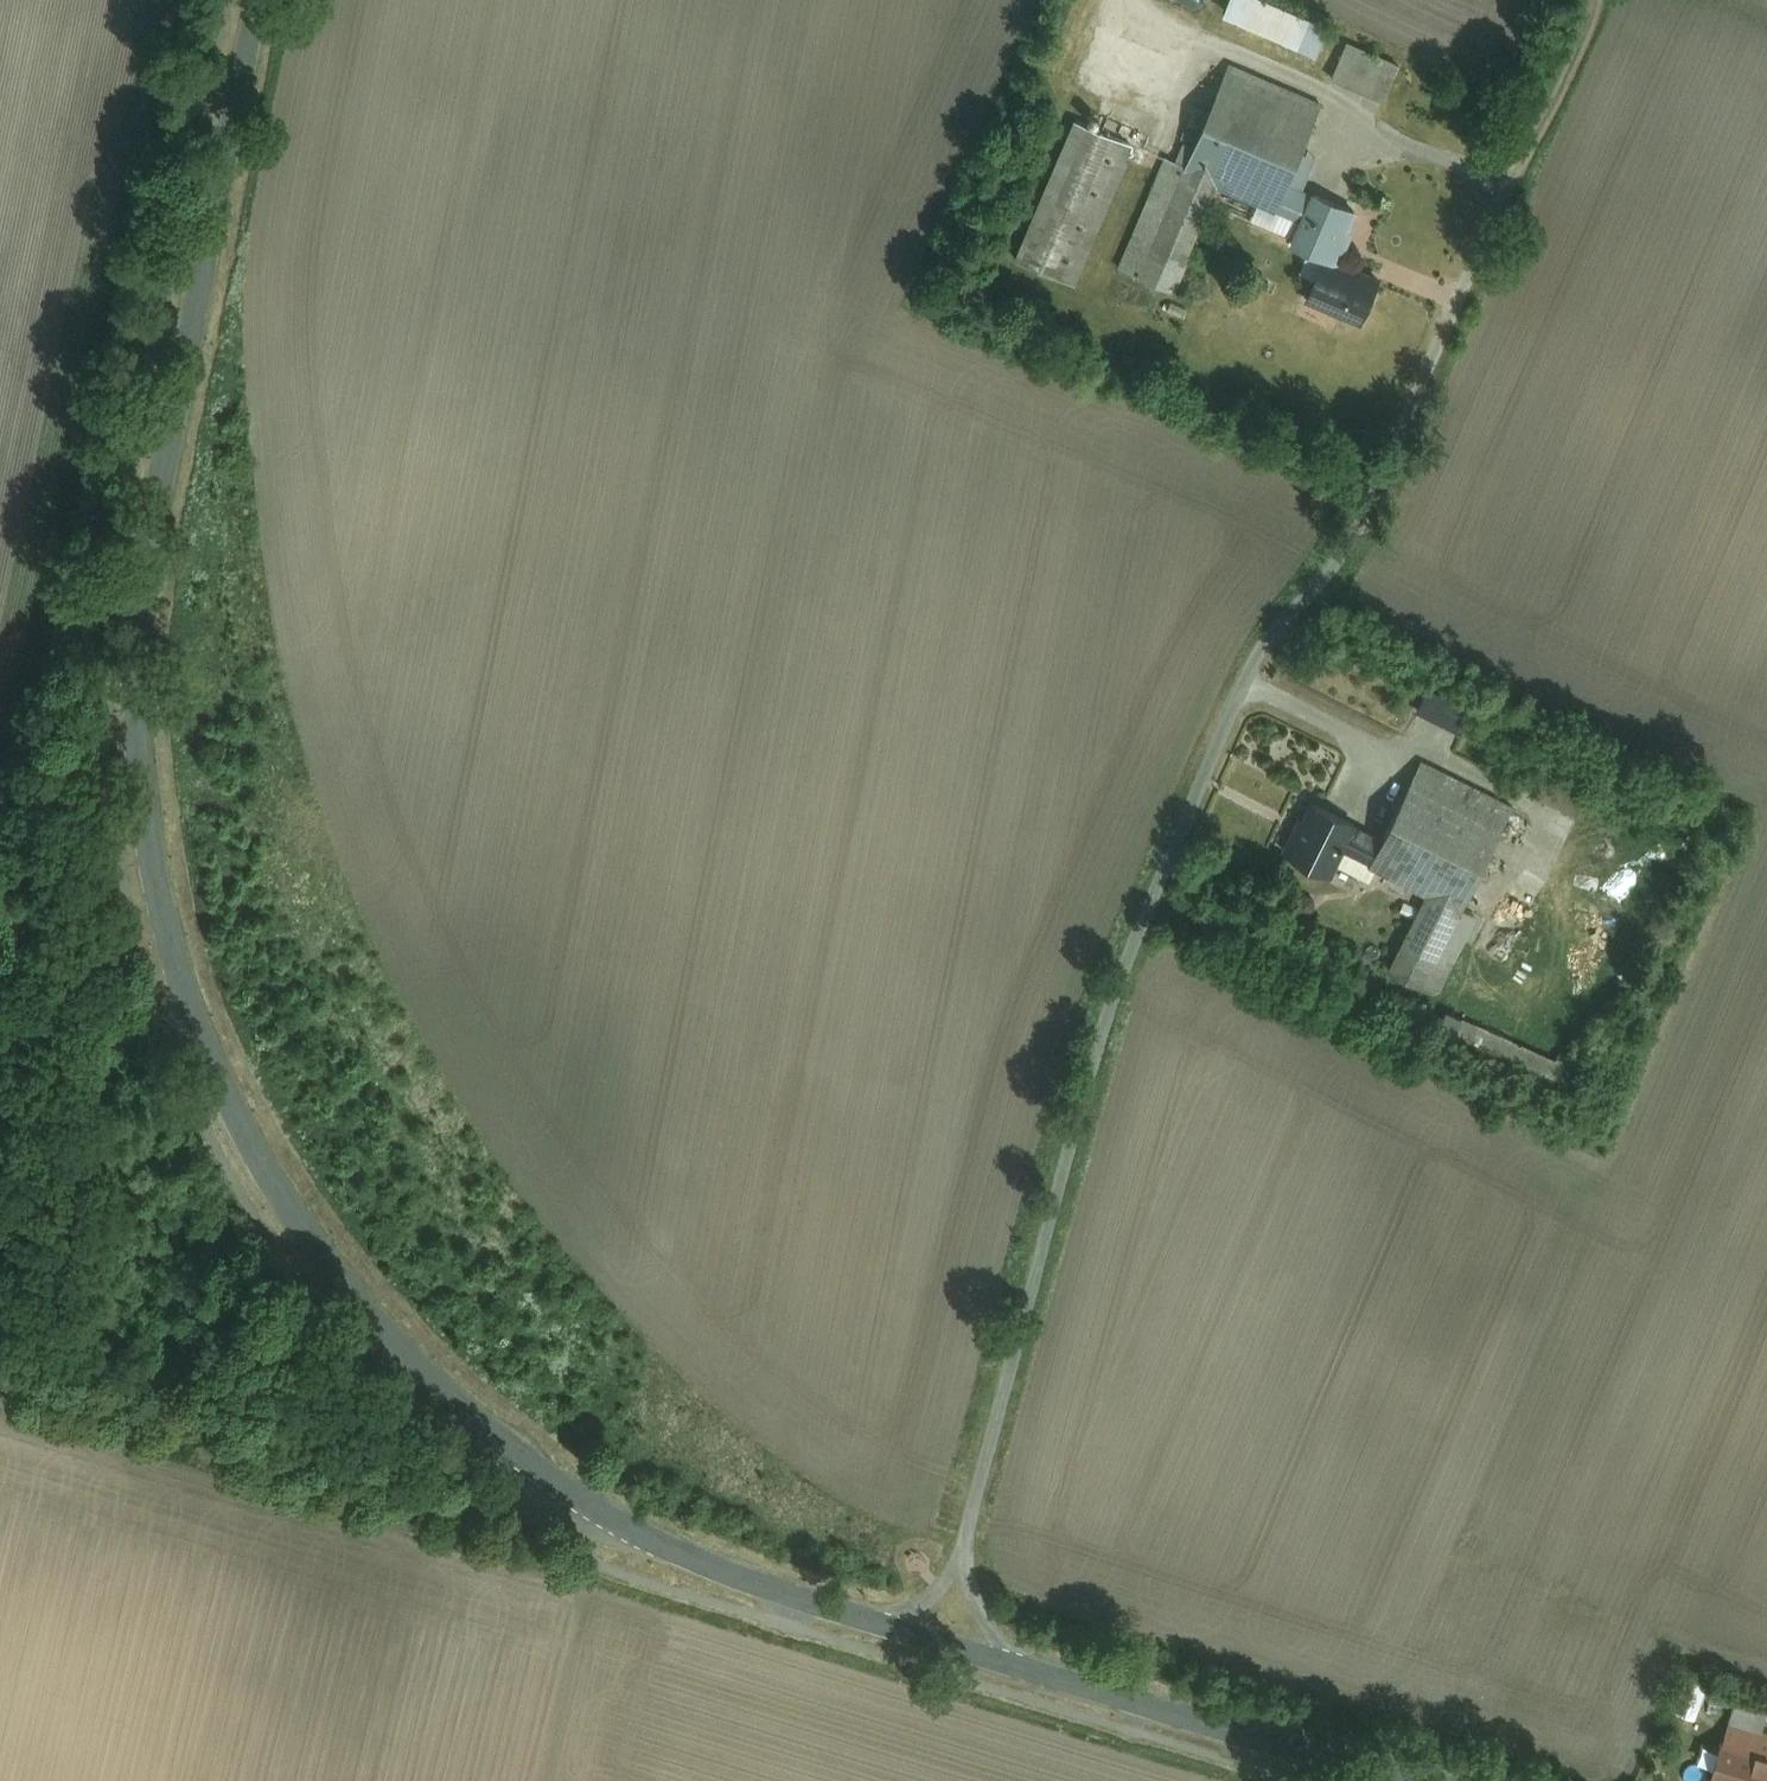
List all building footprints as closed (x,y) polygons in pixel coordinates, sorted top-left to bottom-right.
[(1222,12),(1317,51),(1330,19),(1281,0),(1227,0),(1222,12)] [(1347,37),(1332,74),(1375,93),(1391,55),(1347,37)] [(1164,169),(1117,281),(1176,305),(1218,207),(1275,231),(1324,116),(1228,76),(1185,178),(1164,169)] [(1078,136),(1017,270),(1079,298),(1139,163),(1078,136)] [(1311,194),(1287,253),(1321,266),(1305,306),(1358,327),(1375,283),(1338,269),(1360,214),(1311,194)] [(1464,728),(1472,703),(1425,687),(1416,712),(1464,728)] [(1382,958),(1434,986),(1475,911),(1459,901),(1510,807),(1413,754),(1371,831),(1303,794),(1279,837),(1328,864),(1341,841),(1422,885),(1382,958)] [(1570,1062),(1463,1013),(1455,1031),(1562,1080),(1570,1062)] [(1696,1716),(1712,1681),(1690,1672),(1675,1707),(1696,1716)] [(1705,1780),(1766,1780),(1766,1739),(1756,1736),(1761,1715),(1726,1705),(1705,1780)]
